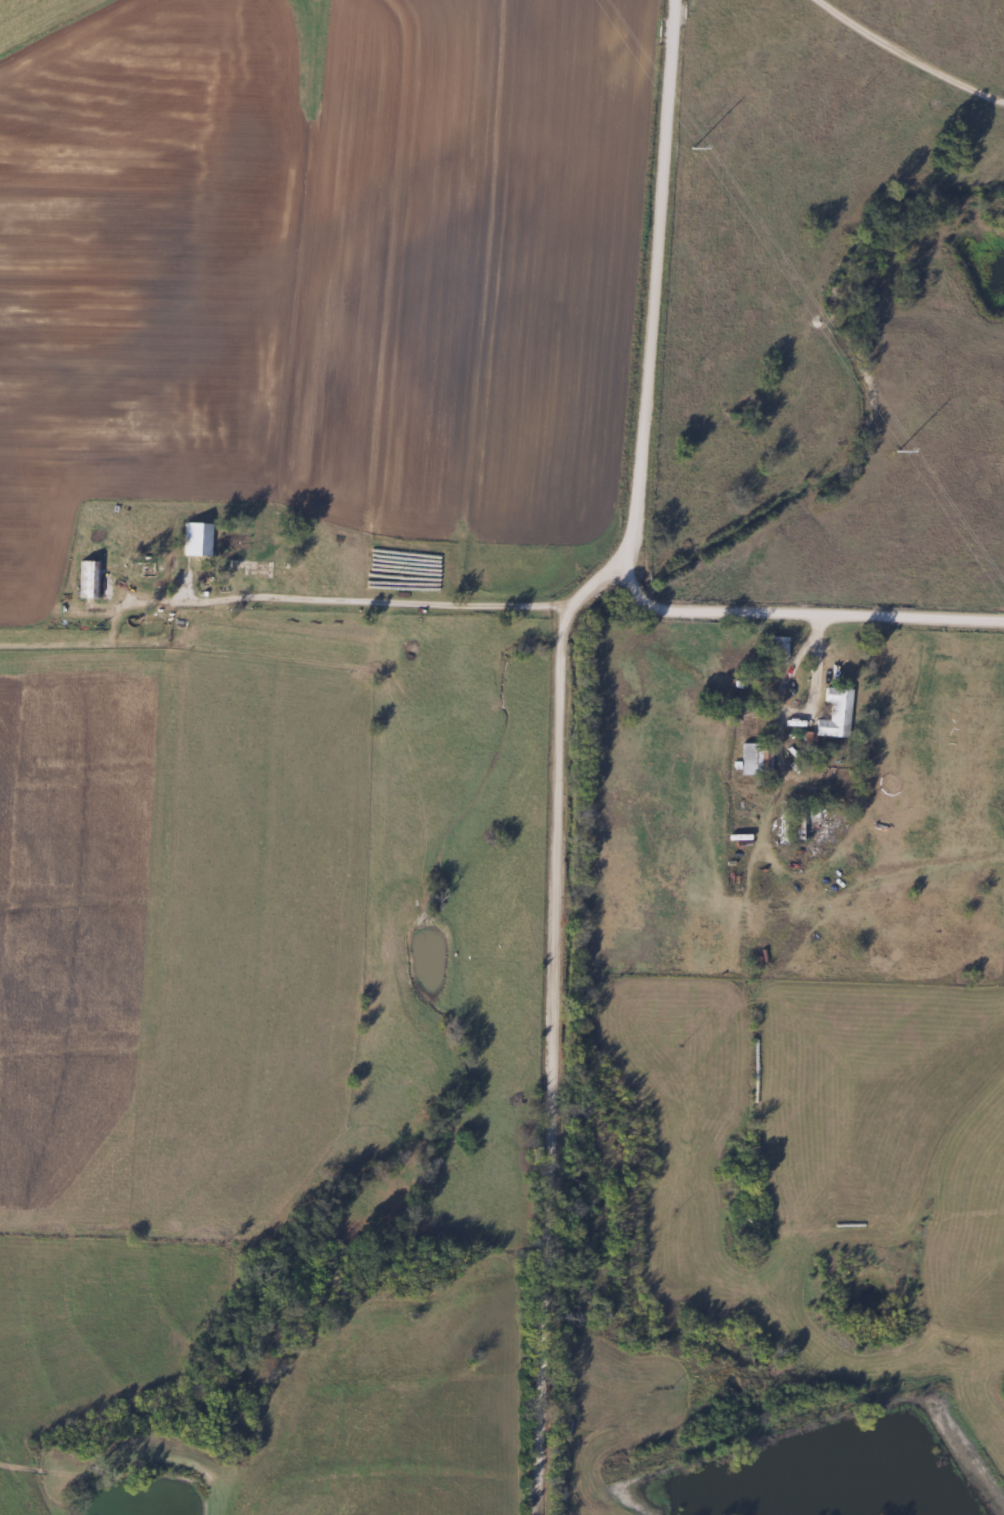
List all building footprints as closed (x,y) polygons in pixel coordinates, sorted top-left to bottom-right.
[(108,600),(109,579),(153,580),(153,562),(79,561),(79,599),(108,600)] [(814,736),(848,738),(851,689),(826,687),(824,719),(815,719),(814,734),(803,733),(802,750),(813,751),(814,736)] [(769,742),(755,742),(755,770),(769,770),(769,742)] [(788,840),(826,840),(826,811),(788,811),(788,840)]
